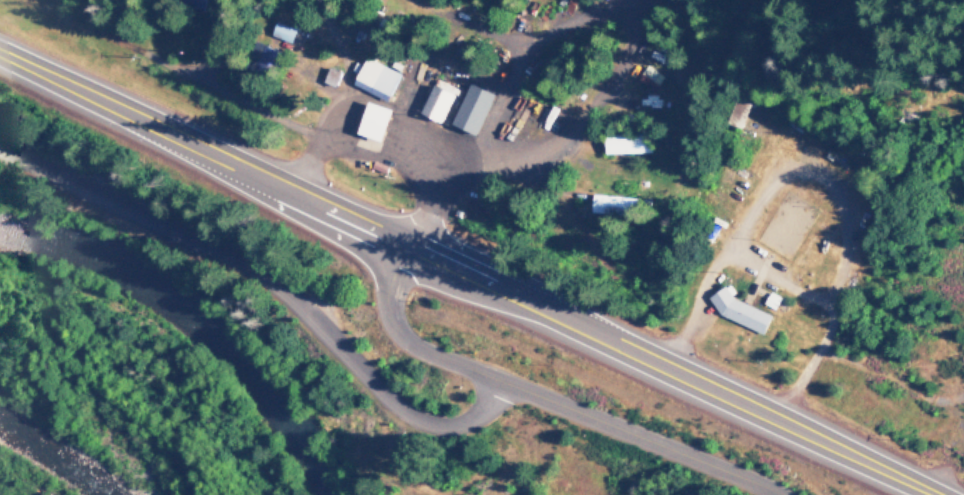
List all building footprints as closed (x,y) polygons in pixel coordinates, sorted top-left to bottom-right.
[(204,0),(161,0),(201,11),(204,0)] [(268,36),(289,42),(293,28),(272,22),(268,36)] [(356,82),(354,87),(384,100),(397,72),(362,57),(352,80),(356,82)] [(634,81),(652,91),(660,75),(643,65),(634,81)] [(490,94),(466,83),(447,124),(472,136),(490,94)] [(416,113),(437,123),(450,95),(429,85),(416,113)] [(376,142),(387,110),(363,101),(352,133),(376,142)] [(647,153),(647,134),(600,135),(600,154),(647,153)] [(587,213),(631,214),(631,196),(588,195),(587,213)] [(713,291),(706,309),(761,332),(768,313),(713,291)]
